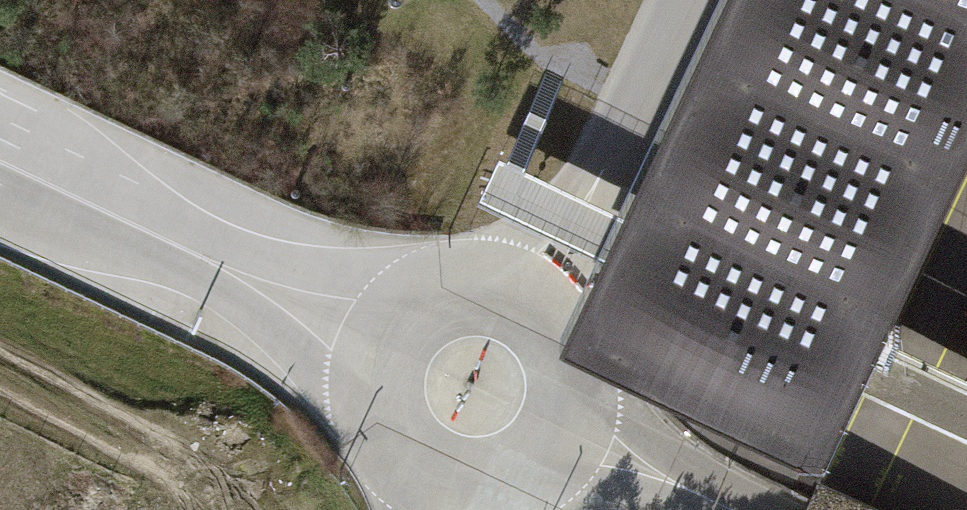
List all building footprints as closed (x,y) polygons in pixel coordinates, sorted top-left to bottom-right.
[(558,320),(819,443),(966,131),(966,0),(710,0),(598,236),(558,320)] [(816,475),(799,509),(892,509),(816,475)]
